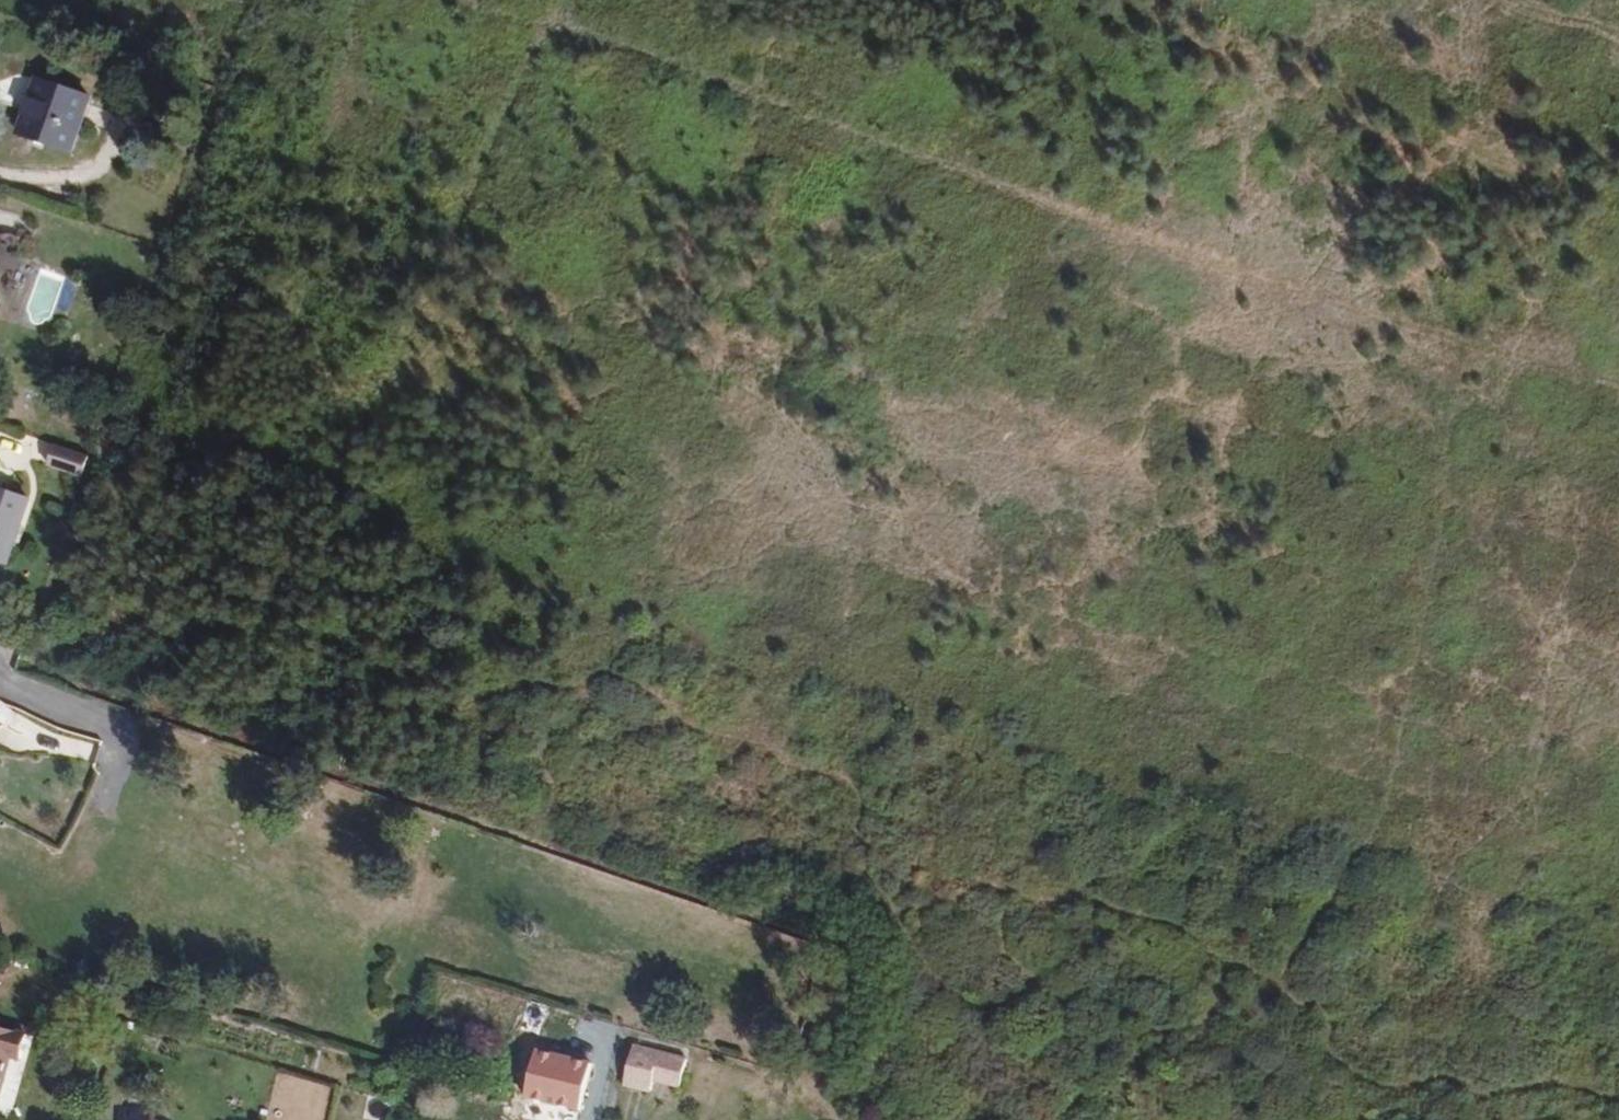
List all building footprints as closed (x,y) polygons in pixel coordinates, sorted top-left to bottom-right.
[(81,152),(101,97),(50,78),(32,135),(81,152)] [(8,299),(0,297),(0,322),(8,299)] [(91,468),(95,453),(62,442),(57,456),(91,468)] [(38,494),(0,484),(0,555),(21,561),(38,494)] [(0,705),(0,728),(12,716),(0,705)] [(46,1065),(57,1068),(64,1043),(0,1024),(0,1117),(10,1119),(30,1119),(46,1065)] [(669,1085),(677,1060),(648,1052),(638,1088),(667,1096),(669,1085)] [(694,1092),(702,1067),(677,1060),(669,1085),(694,1092)]
